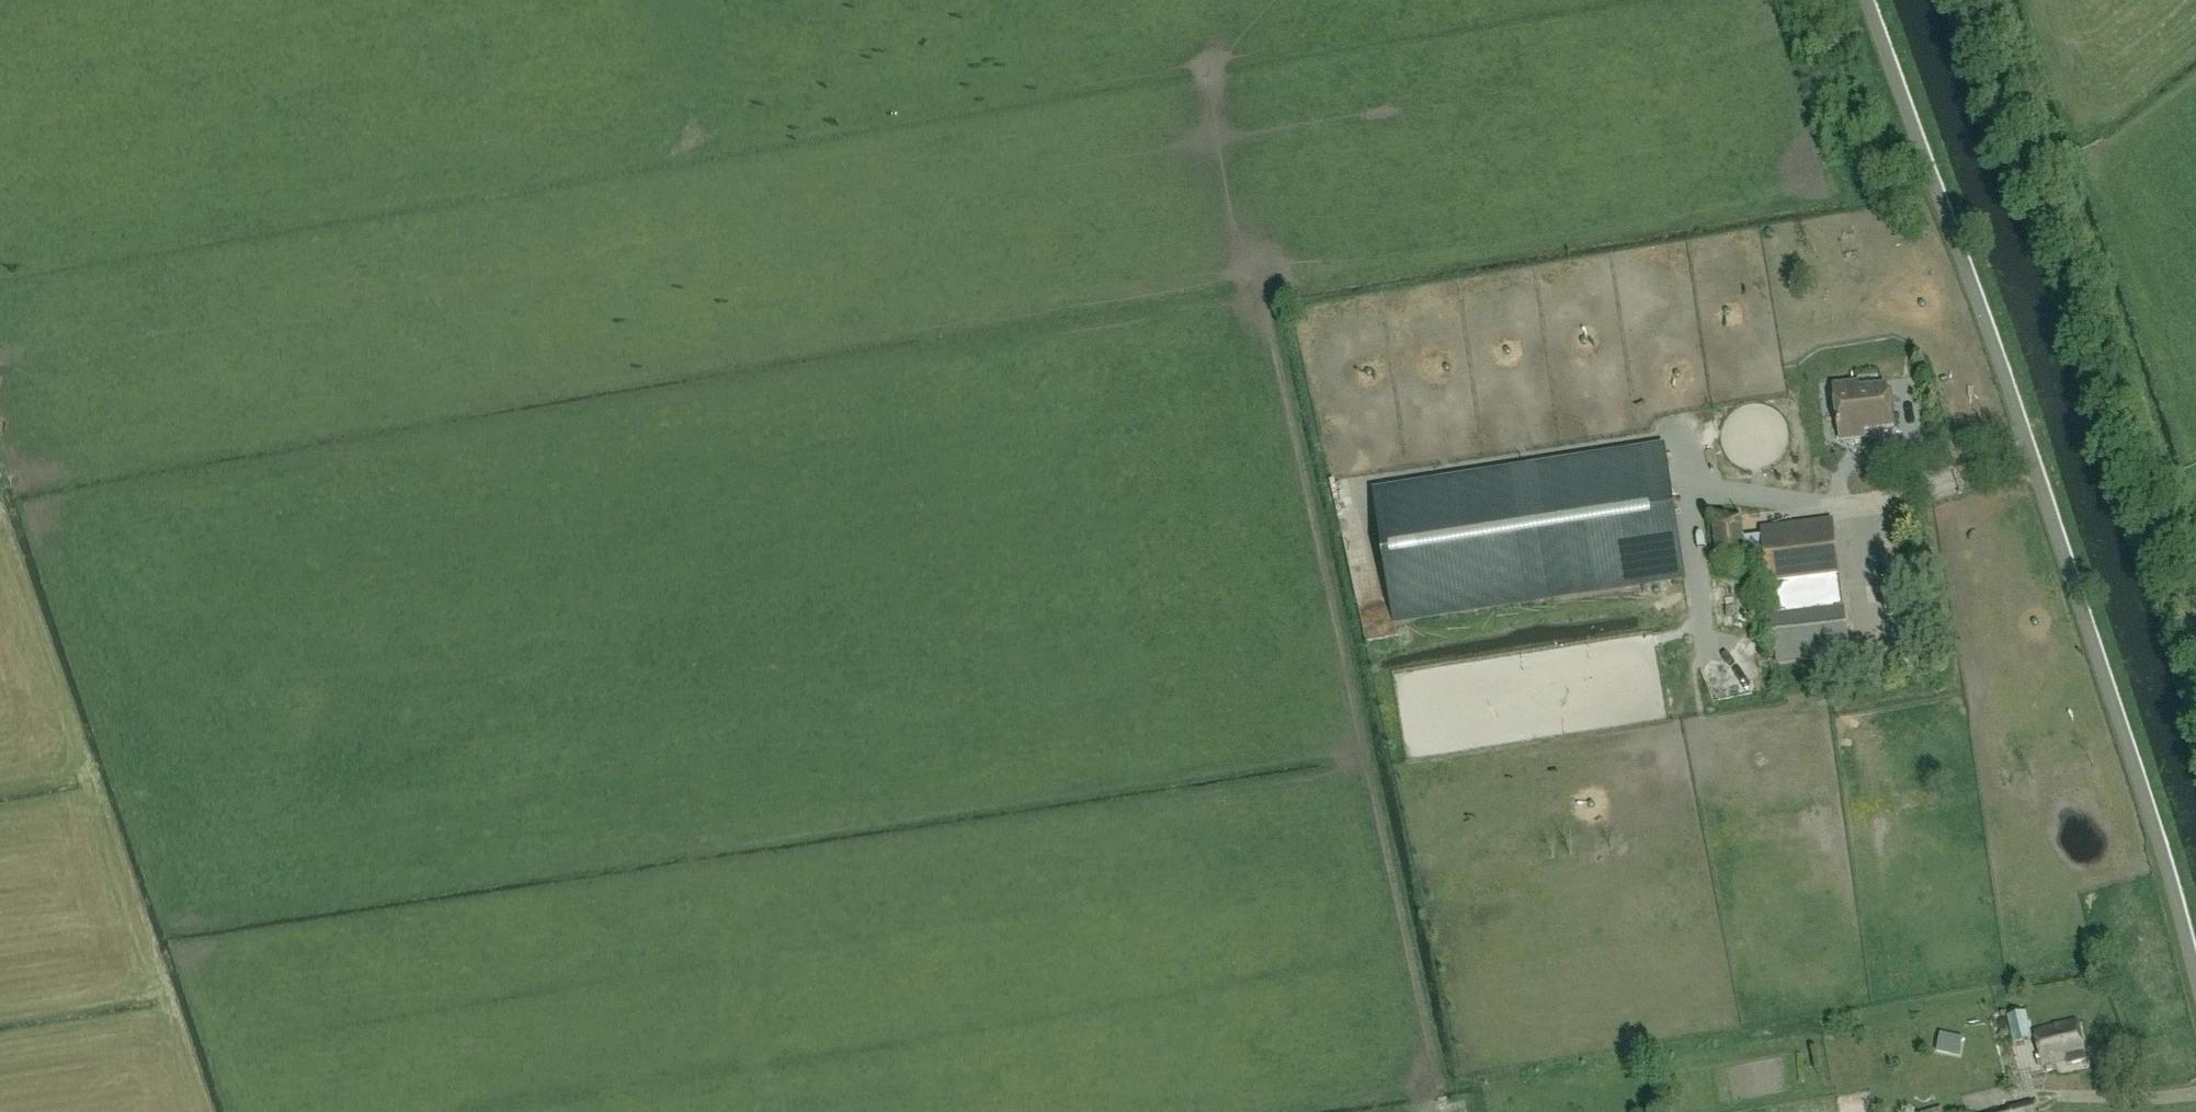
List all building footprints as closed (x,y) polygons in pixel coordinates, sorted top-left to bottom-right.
[(1838,442),(1864,438),(1864,432),(1892,429),(1887,389),(1859,392),(1858,386),(1832,389),(1838,442)] [(1666,450),(1373,494),(1394,631),(1686,587),(1666,450)] [(1768,589),(1840,580),(1832,519),(1760,529),(1768,589)] [(1729,578),(1730,601),(1743,600),(1741,578),(1729,578)] [(1777,665),(1851,657),(1844,599),(1770,607),(1777,665)] [(2008,1018),(2013,1044),(2032,1040),(2026,1014),(2008,1018)] [(2084,1062),(2074,1024),(2034,1034),(2040,1059),(2036,1059),(2038,1068),(2066,1062),(2067,1066),(2084,1062)] [(1963,1038),(1941,1034),(1938,1051),(1959,1056),(1963,1038)] [(2033,1101),(1991,1111),(2036,1111),(2033,1101)]
